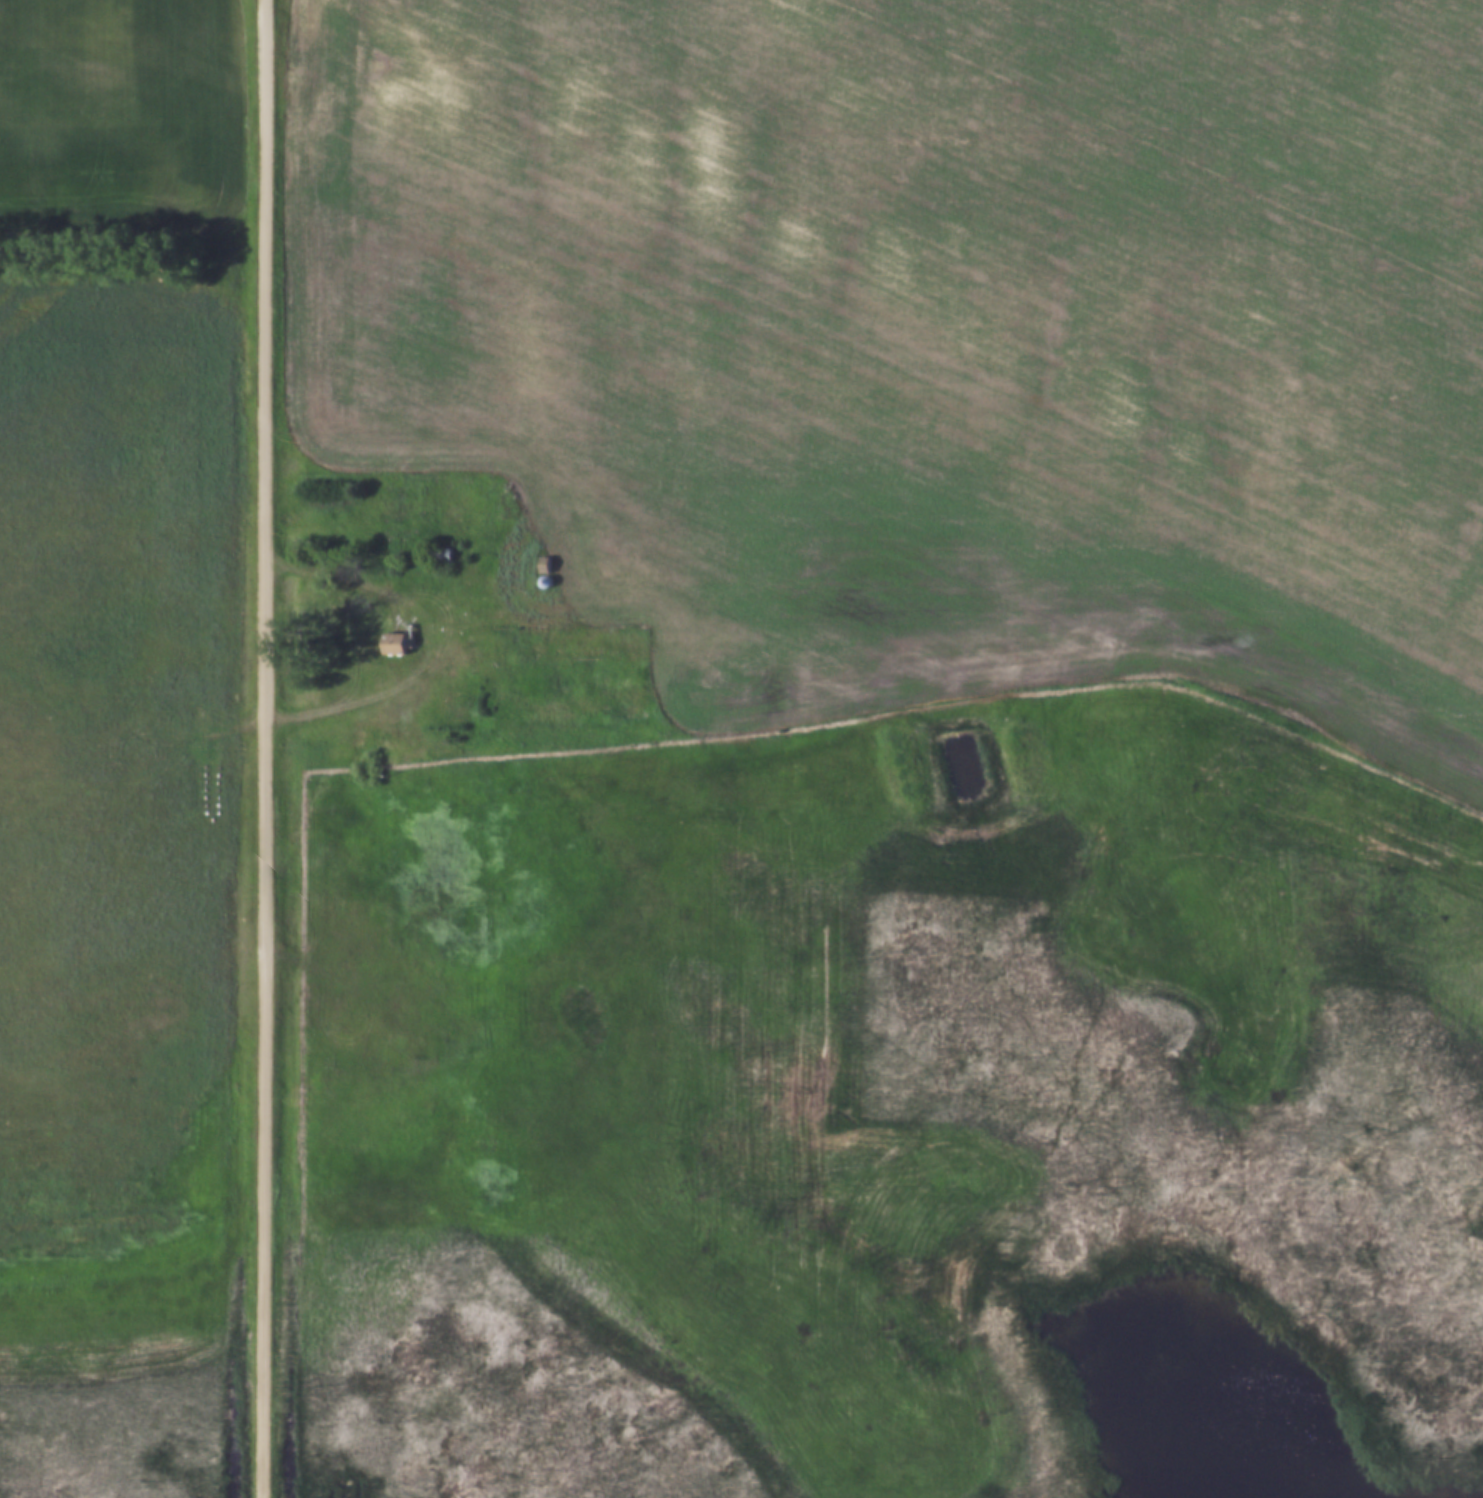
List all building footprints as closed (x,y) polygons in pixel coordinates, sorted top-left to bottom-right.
[(453,549),(440,549),(440,564),(453,564),(453,549)] [(552,558),(542,558),(541,574),(551,574),(552,558)] [(411,655),(411,628),(399,628),(399,635),(385,635),(385,655),(411,655)]
